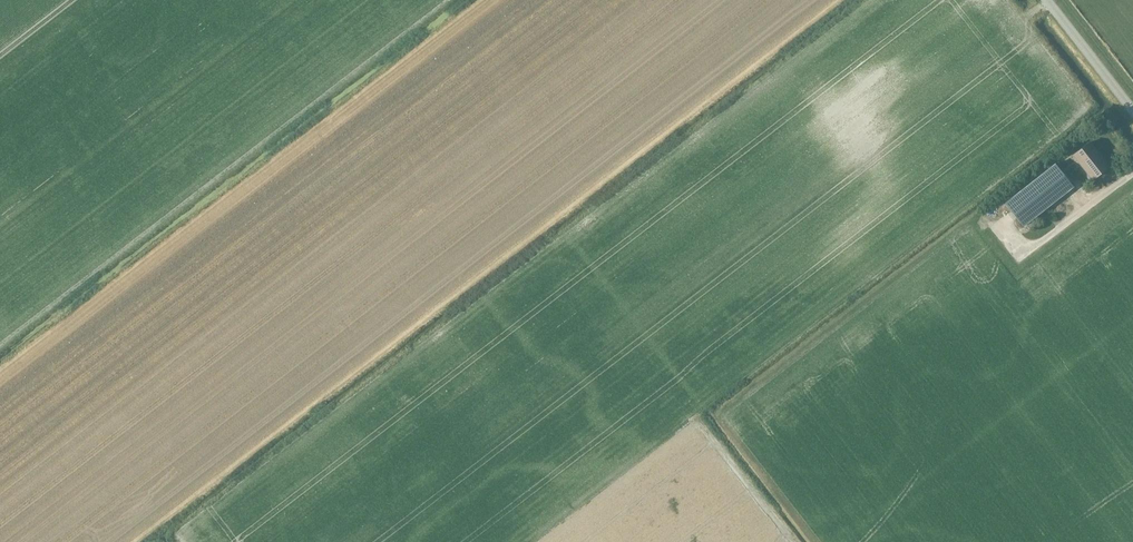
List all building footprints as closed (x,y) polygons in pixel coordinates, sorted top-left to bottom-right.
[(1073,156),(1092,180),(1108,167),(1097,153),(1098,152),(1091,143),(1073,156)] [(1073,186),(1055,164),(1005,204),(1022,226),(1073,186)]
